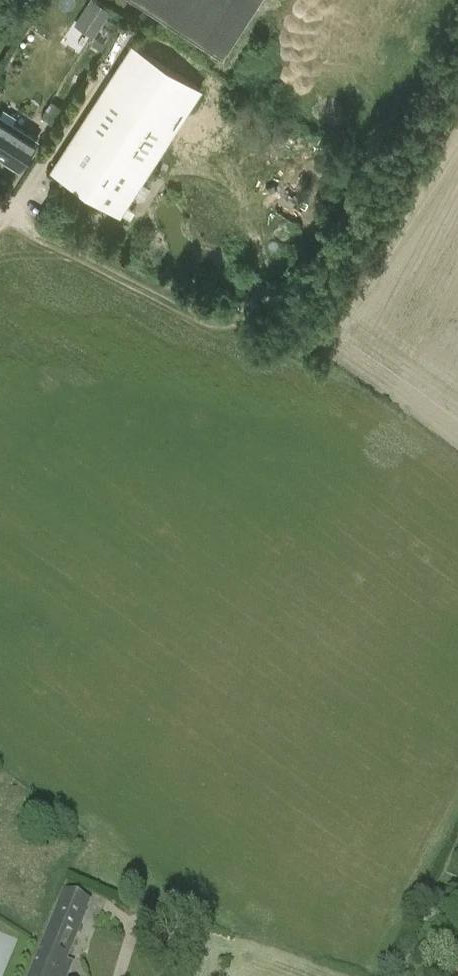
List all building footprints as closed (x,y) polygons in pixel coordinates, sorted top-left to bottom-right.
[(74,23),(93,36),(110,10),(95,0),(90,0),(74,23)] [(223,53),(257,0),(142,0),(223,53)] [(120,211),(200,89),(132,45),(52,168),(120,211)] [(0,115),(0,155),(19,167),(37,139),(0,115)] [(28,975),(69,975),(74,964),(72,963),(66,960),(69,955),(80,930),(86,913),(59,902),(39,950),(28,975)]
